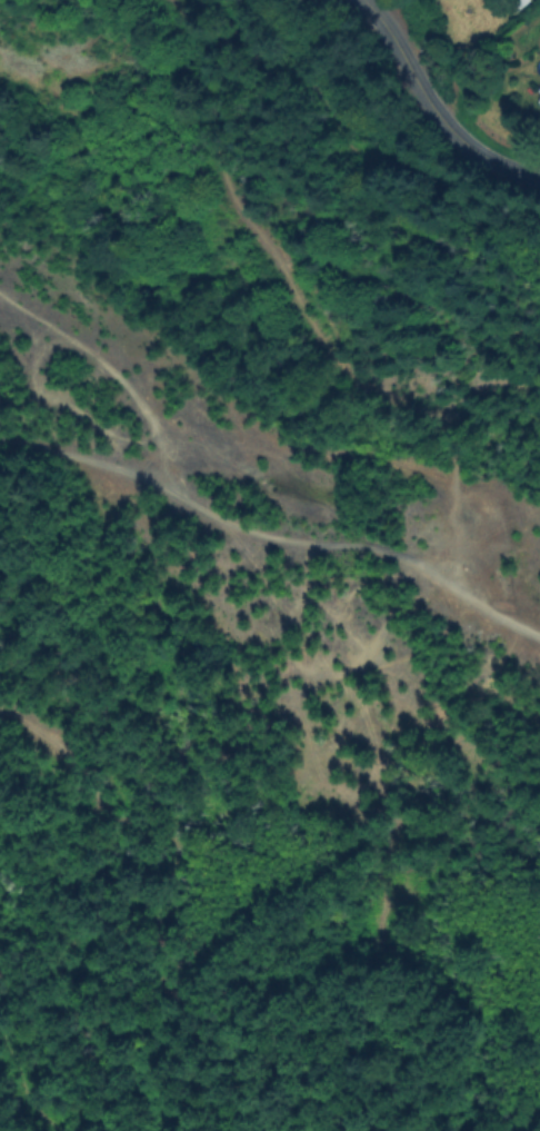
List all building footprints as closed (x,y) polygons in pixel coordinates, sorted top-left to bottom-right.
[(510,7),(519,0),(533,0),(516,13),(510,7)]
